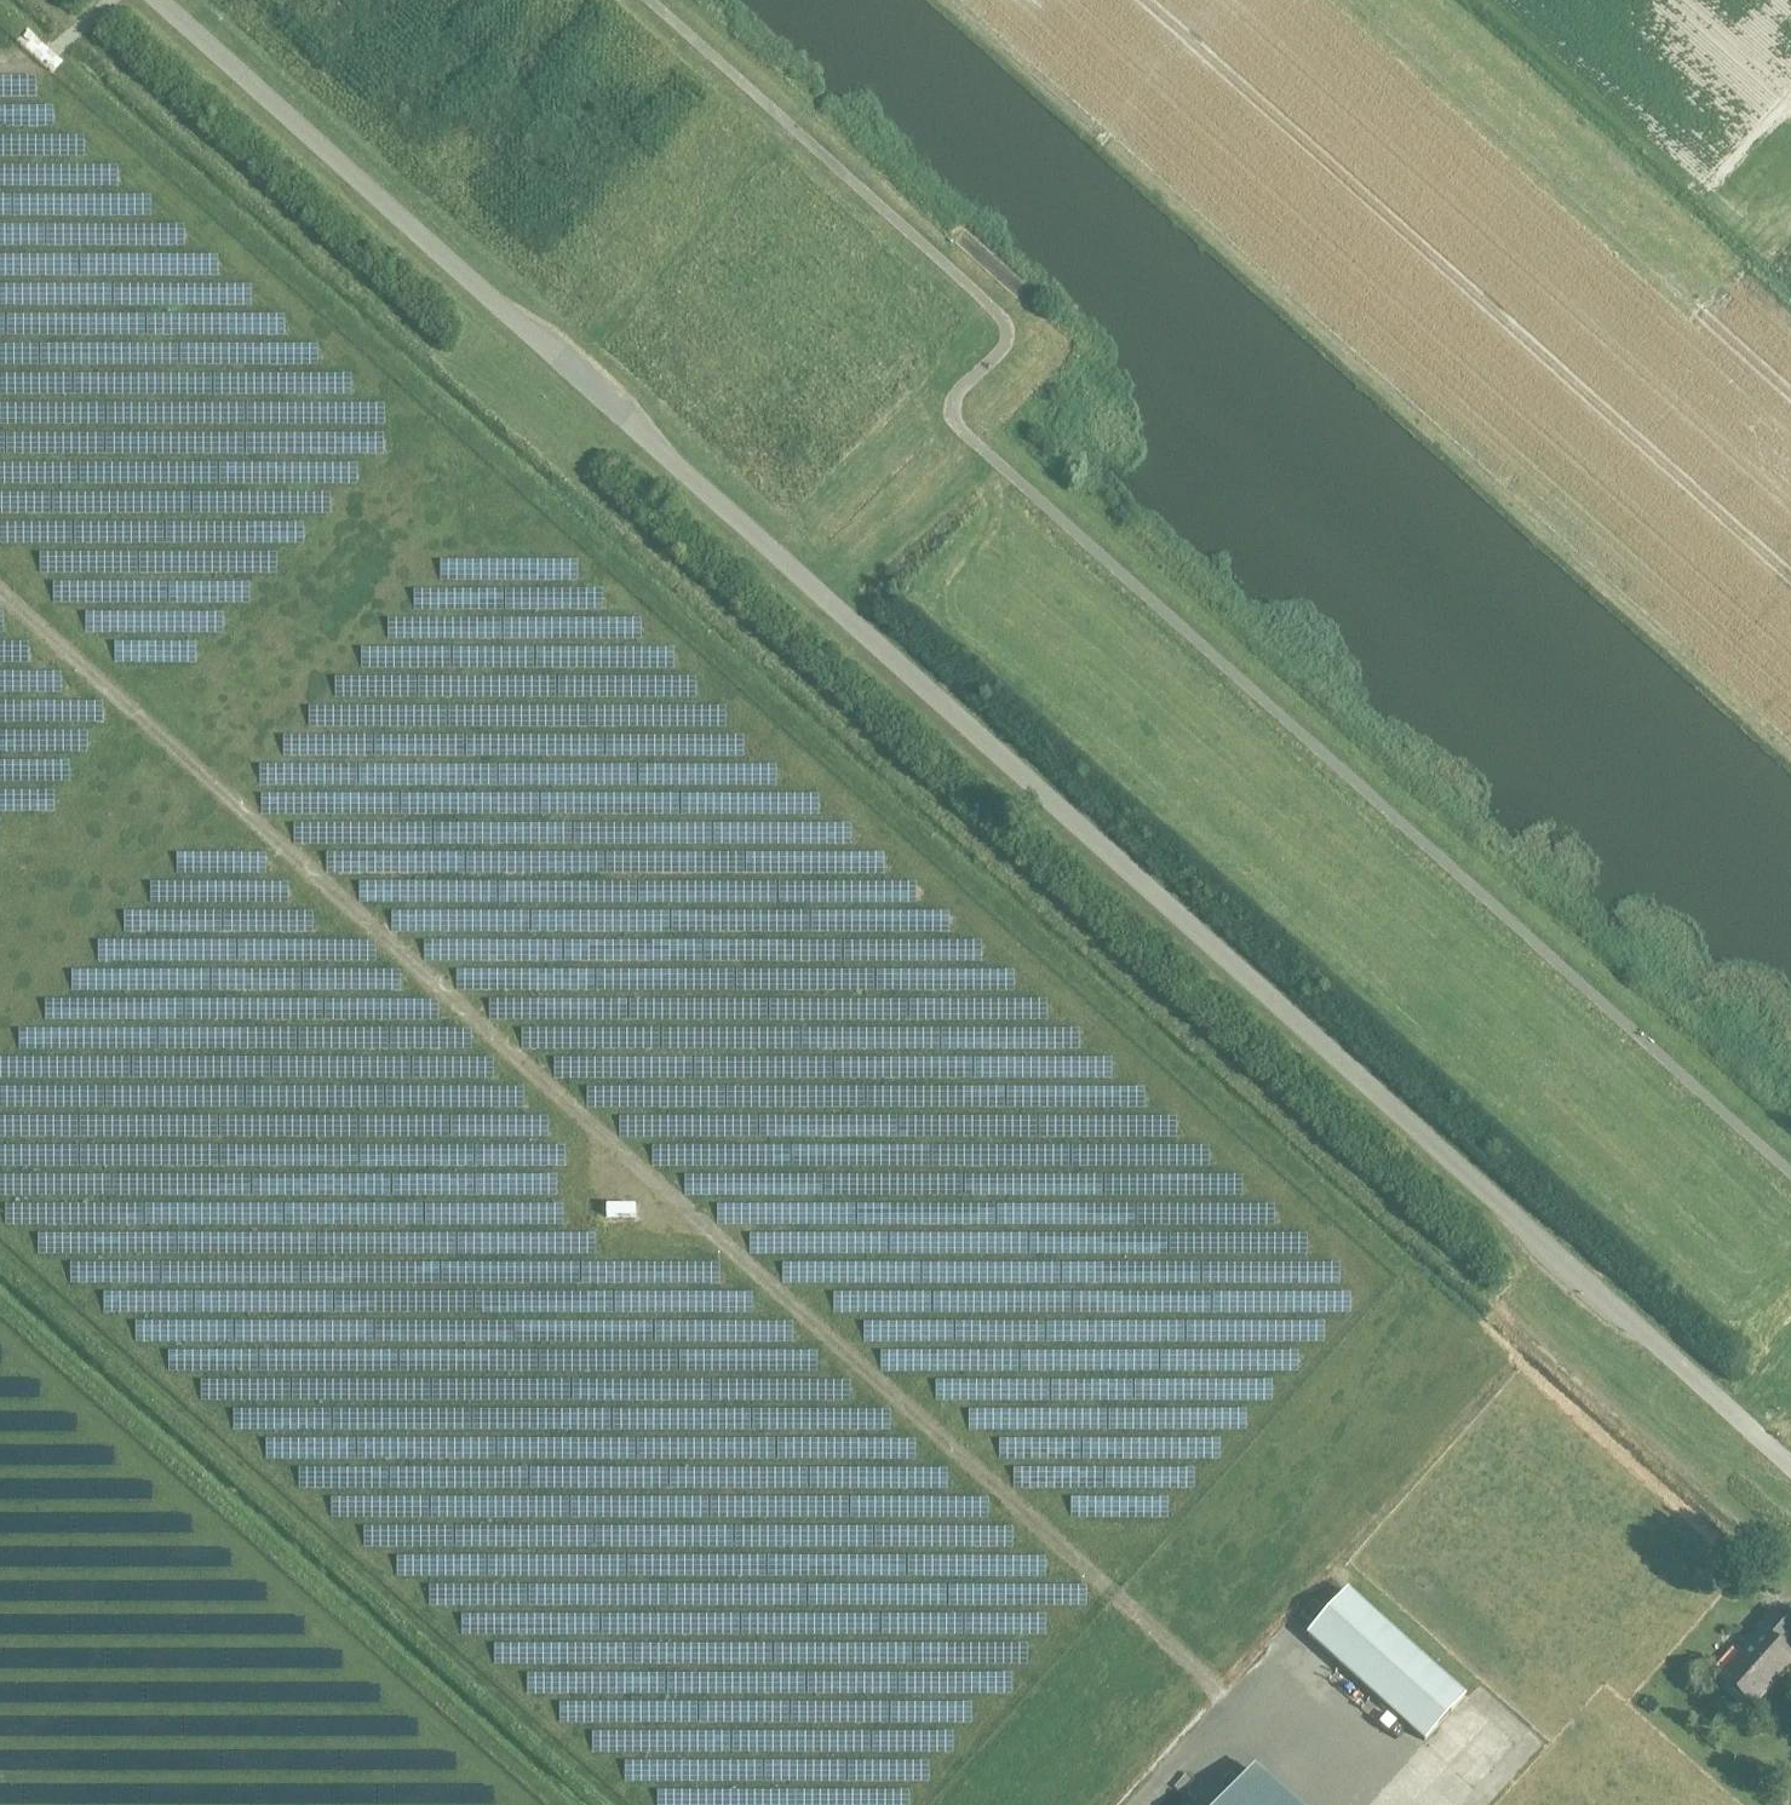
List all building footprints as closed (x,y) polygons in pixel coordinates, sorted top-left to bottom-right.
[(637,1204),(606,1203),(606,1217),(636,1217),(637,1204)] [(1425,1741),(1465,1698),(1349,1592),(1309,1636),(1425,1741)] [(1790,1638),(1790,1626),(1774,1611),(1759,1628),(1764,1633),(1722,1680),(1753,1708),(1790,1666),(1790,1657),(1781,1649),(1790,1638)] [(1253,1770),(1222,1804),(1292,1804),(1253,1770)]
